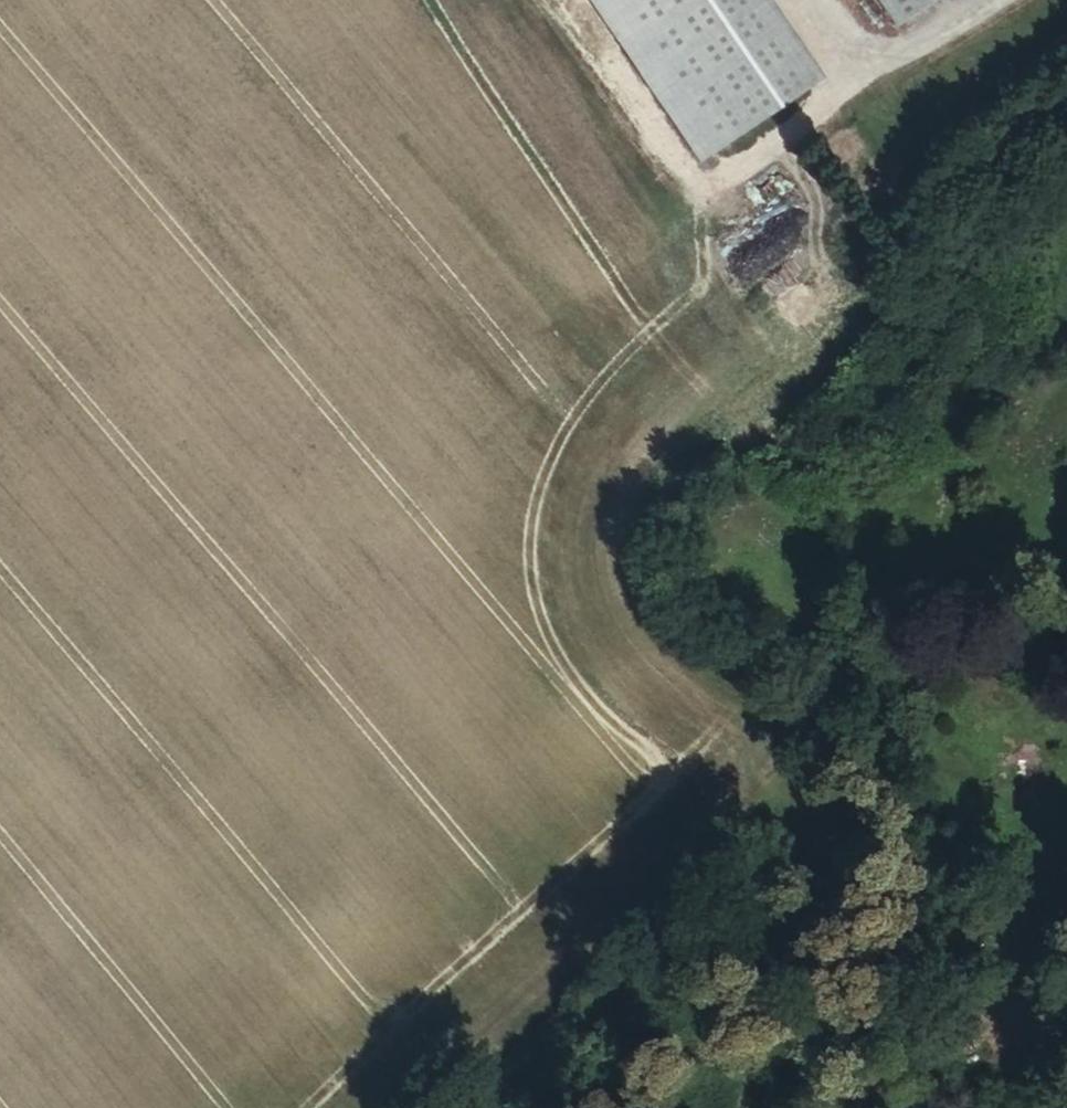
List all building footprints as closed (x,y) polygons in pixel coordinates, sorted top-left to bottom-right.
[(683,19),(669,0),(626,0),(599,20),(705,161),(758,120),(738,94),(701,123),(667,80),(706,50),(683,19)] [(683,19),(707,0),(669,0),(683,19)] [(737,0),(707,0),(683,19),(706,50),(738,94),(758,120),(801,86),(737,0)] [(886,24),(922,0),(870,0),(886,24)] [(738,94),(706,50),(667,80),(701,123),(738,94)]
